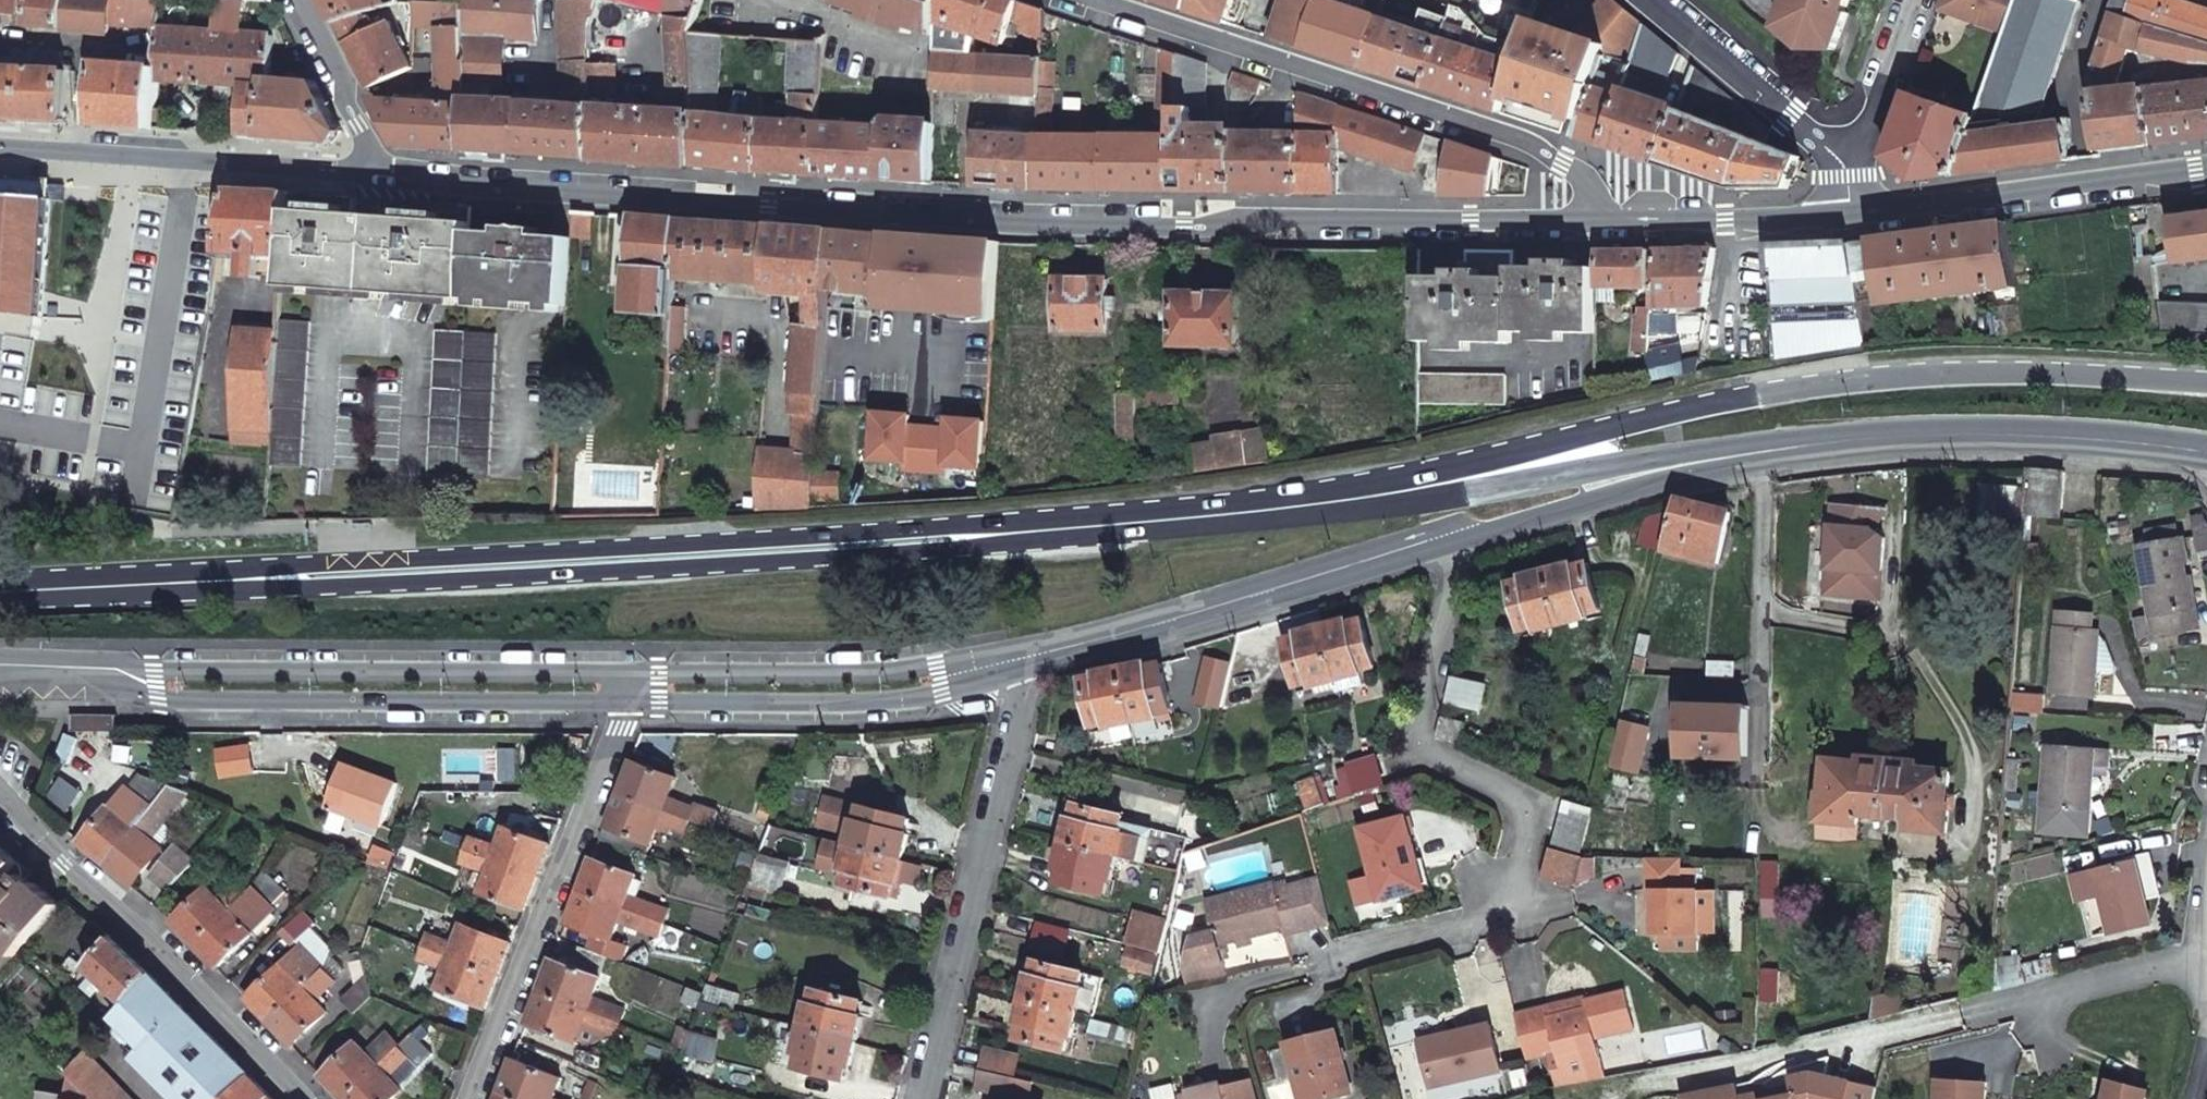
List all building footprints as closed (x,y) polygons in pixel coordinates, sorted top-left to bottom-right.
[(22,11),(23,0),(0,0),(0,10),(22,11)] [(67,23),(68,0),(28,0),(27,23),(65,26),(67,23)] [(67,23),(113,27),(114,20),(132,21),(133,0),(68,0),(67,23)] [(152,23),(154,0),(133,0),(132,21),(152,23)] [(159,23),(161,0),(154,0),(152,23),(159,23)] [(317,78),(272,74),(274,44),(281,45),(281,33),(244,30),(246,0),(218,0),(216,28),(159,23),(156,63),(155,76),(243,82),(240,125),(239,132),(334,140),(342,129),(317,78)] [(335,20),(365,11),(398,0),(325,0),(335,20)] [(459,148),(468,20),(469,2),(445,1),(430,0),(415,0),(414,21),(442,22),(440,50),(442,51),(439,94),(400,92),(395,93),(374,96),(399,144),(459,148)] [(585,157),(593,27),(601,0),(564,0),(556,94),(572,96),(571,103),(481,98),(483,85),(501,87),(504,41),(502,40),(502,34),(538,36),(540,0),(469,0),(469,2),(468,20),(459,148),(585,157)] [(694,164),(692,112),(607,106),(608,91),(615,92),(620,52),(622,19),(625,7),(623,6),(624,3),(611,0),(601,0),(593,27),(585,157),(694,164)] [(694,20),(700,0),(611,0),(624,3),(668,17),(694,20)] [(918,19),(941,22),(942,0),(836,0),(836,1),(915,27),(916,25),(918,19)] [(1045,8),(1022,0),(942,0),(941,22),(940,33),(940,36),(939,48),(967,50),(969,29),(1005,42),(1012,20),(1028,34),(1027,55),(1043,55),(1045,8)] [(1190,10),(1193,0),(1158,0),(1190,10)] [(1190,10),(1223,21),(1230,0),(1193,0),(1190,10)] [(1223,21),(1234,24),(1242,0),(1230,0),(1223,21)] [(1305,48),(1321,0),(1283,0),(1272,37),(1305,48)] [(1362,67),(1379,14),(1337,0),(1321,0),(1305,48),(1337,59),(1362,67)] [(1616,0),(1598,0),(1568,35),(1528,21),(1517,54),(1507,85),(1519,89),(1516,97),(1565,114),(1568,105),(1583,110),(1601,54),(1631,64),(1631,63),(1644,23),(1616,0)] [(1774,28),(1801,47),(1835,47),(1842,27),(1839,26),(1849,0),(1783,0),(1774,28)] [(1940,9),(2006,32),(2018,0),(1943,0),(1940,9)] [(1955,173),(2070,159),(2064,122),(2037,124),(2082,0),(2018,0),(2006,32),(1976,116),(1955,173)] [(2179,0),(2117,0),(2114,10),(2206,43),(2206,10),(2179,0)] [(1423,87),(1498,111),(1507,85),(1517,54),(1510,53),(1508,57),(1484,49),(1489,34),(1462,8),(1450,4),(1450,5),(1447,15),(1423,87)] [(1362,67),(1423,87),(1447,15),(1421,6),(1415,25),(1379,14),(1362,67)] [(2114,10),(2090,76),(2091,81),(2113,89),(2115,84),(2120,85),(2132,50),(2183,62),(2198,64),(2206,66),(2206,43),(2114,10)] [(365,11),(335,20),(370,88),(412,67),(389,21),(370,30),(365,11)] [(692,86),(690,34),(694,20),(668,17),(664,32),(670,33),(671,86),(692,86)] [(941,22),(918,19),(916,25),(940,33),(941,22)] [(1677,50),(1644,23),(1631,63),(1631,64),(1624,85),(1605,146),(1659,164),(1678,105),(1661,99),(1663,94),(1655,91),(1653,96),(1634,90),(1641,68),(1668,77),(1677,50)] [(815,172),(817,123),(820,43),(791,41),(788,101),(793,102),(793,121),(708,114),(711,85),(719,35),(690,34),(692,86),(692,112),(694,164),(815,172)] [(1166,134),(1173,134),(1175,50),(1158,44),(1156,116),(1163,121),(1166,122),(1166,134)] [(68,119),(69,91),(70,68),(70,66),(61,49),(14,47),(14,56),(13,65),(1,64),(0,64),(0,116),(68,119)] [(1038,133),(1038,130),(1038,126),(1042,58),(1043,55),(1027,55),(967,50),(939,48),(936,89),(935,123),(954,124),(956,98),(971,99),(982,94),(982,87),(1009,89),(1007,119),(1029,121),(1029,132),(1038,133)] [(1172,189),(1231,190),(1233,130),(1233,127),(1187,126),(1188,104),(1205,104),(1206,60),(1175,50),(1173,134),(1172,189)] [(1624,85),(1631,64),(1601,54),(1583,110),(1575,136),(1605,146),(1624,85)] [(1,55),(1,64),(13,65),(14,56),(1,55)] [(152,126),(153,107),(155,76),(156,63),(99,58),(94,121),(152,126)] [(1055,59),(1042,58),(1038,126),(1051,126),(1055,59)] [(1729,187),(1787,188),(1800,155),(1765,141),(1770,128),(1692,63),(1678,105),(1659,164),(1729,187)] [(77,68),(70,68),(69,91),(76,91),(77,68)] [(1229,82),(1256,91),(1264,79),(1233,69),(1229,82)] [(1264,79),(1256,91),(1273,97),(1278,83),(1264,79)] [(2113,89),(2091,81),(2091,87),(2093,96),(2111,94),(2113,89)] [(2093,96),(2101,149),(2206,137),(2206,84),(2111,94),(2093,96)] [(1914,178),(1955,173),(1976,116),(1943,104),(1946,98),(1912,87),(1887,156),(1914,178)] [(1412,171),(1425,132),(1389,120),(1299,90),(1298,131),(1296,191),(1337,192),(1338,147),(1412,171)] [(152,126),(167,127),(167,108),(153,107),(152,126)] [(934,145),(935,123),(888,120),(882,127),(817,123),(815,172),(932,180),(934,145)] [(229,131),(239,132),(240,125),(230,124),(229,131)] [(1104,188),(1106,132),(1085,132),(1085,125),(1077,125),(1077,131),(1038,130),(1038,133),(1035,187),(1104,188)] [(975,183),(1035,187),(1038,133),(1029,132),(979,130),(975,183)] [(1231,190),(1296,191),(1298,131),(1233,130),(1231,190)] [(1104,188),(1172,189),(1173,134),(1166,134),(1106,132),(1104,188)] [(1503,158),(1448,139),(1440,193),(1485,194),(1488,170),(1500,172),(1503,158)] [(57,181),(0,177),(0,309),(41,315),(57,181)] [(227,199),(213,282),(223,283),(227,253),(247,255),(245,286),(254,287),(254,281),(261,281),(264,251),(283,253),(287,196),(287,190),(229,185),(227,199)] [(470,299),(470,298),(474,230),(475,207),(388,201),(387,217),(351,215),(353,199),(287,196),(283,253),(281,285),(470,299)] [(573,208),(572,234),(590,235),(592,209),(573,208)] [(628,309),(671,312),(674,272),(677,216),(634,212),(628,309)] [(2173,217),(2176,242),(2169,243),(2171,262),(2206,257),(2206,212),(2173,217)] [(677,216),(674,272),(772,279),(776,223),(677,216)] [(1850,243),(1855,276),(1877,274),(1882,304),(1890,304),(2018,288),(2009,223),(1850,243)] [(756,510),(813,507),(813,499),(815,473),(828,289),(832,228),(791,224),(787,287),(808,289),(807,299),(800,299),(799,308),(806,309),(805,323),(799,323),(792,415),(798,416),(795,451),(760,449),(756,510)] [(828,289),(881,293),(884,240),(885,232),(832,228),(828,289)] [(493,299),(568,305),(572,234),(474,230),(470,298),(493,299)] [(938,236),(885,232),(884,240),(958,245),(958,241),(1001,244),(1001,240),(938,236)] [(884,240),(881,293),(880,303),(996,310),(1001,244),(958,241),(958,245),(884,240)] [(1826,351),(1865,346),(1855,276),(1850,243),(1764,246),(1775,358),(1826,351)] [(1656,247),(1653,306),(1707,306),(1717,248),(1656,247)] [(1648,248),(1598,248),(1598,268),(1598,285),(1613,285),(1648,284),(1648,248)] [(1470,255),(1470,262),(1469,277),(1510,277),(1510,267),(1510,255),(1470,255)] [(1514,331),(1598,332),(1598,299),(1598,285),(1598,268),(1562,267),(1562,259),(1548,259),(1548,267),(1510,267),(1510,277),(1469,277),(1470,262),(1460,262),(1460,277),(1420,277),(1419,341),(1513,342),(1514,331)] [(1109,279),(1059,278),(1058,329),(1108,330),(1109,279)] [(1598,285),(1598,299),(1613,299),(1613,285),(1598,285)] [(1240,291),(1176,291),(1176,312),(1168,312),(1168,321),(1176,321),(1177,346),(1240,346),(1240,291)] [(2206,334),(2206,303),(2159,301),(2162,333),(2206,334)] [(1997,335),(2024,333),(2020,304),(1994,307),(1997,335)] [(1650,353),(1651,343),(1653,306),(1643,307),(1642,314),(1638,314),(1636,352),(1650,353)] [(270,443),(269,466),(301,467),(312,320),(279,319),(278,323),(270,443)] [(231,440),(270,443),(278,323),(244,321),(244,325),(237,325),(229,426),(231,427),(231,440)] [(435,472),(462,473),(467,358),(469,330),(442,329),(435,472)] [(467,358),(462,473),(488,474),(494,332),(469,330),(467,358)] [(1648,382),(1699,371),(1700,358),(1683,361),(1679,346),(1662,349),(1659,341),(1651,343),(1650,353),(1648,382)] [(1419,375),(1418,404),(1508,405),(1508,376),(1419,375)] [(1119,443),(1138,443),(1139,404),(1139,391),(1124,391),(1123,420),(1120,420),(1119,443)] [(1161,391),(1139,391),(1139,404),(1161,403),(1161,391)] [(872,412),(869,459),(905,461),(904,469),(947,472),(947,464),(984,467),(988,420),(950,418),(948,436),(908,433),(910,415),(872,412)] [(1194,474),(1271,463),(1267,430),(1214,437),(1214,441),(1190,445),(1194,474)] [(2065,472),(2029,468),(2028,491),(2064,493),(2065,472)] [(840,473),(815,473),(813,499),(840,499),(840,473)] [(2028,491),(2026,512),(2062,514),(2064,493),(2028,491)] [(1678,497),(1674,509),(1664,549),(1720,563),(1732,510),(1678,497)] [(1838,505),(1834,527),(1882,530),(1892,510),(1838,505)] [(1666,522),(1646,517),(1638,549),(1658,554),(1666,522)] [(1834,527),(1824,599),(1886,605),(1894,540),(1882,530),(1834,527)] [(2154,630),(2186,626),(2184,608),(2197,606),(2192,573),(2188,573),(2186,558),(2190,557),(2186,535),(2141,542),(2154,630)] [(1549,568),(1565,621),(1589,615),(1588,612),(1603,608),(1590,559),(1575,563),(1575,561),(1549,568)] [(1540,628),(1565,621),(1549,568),(1525,574),(1526,577),(1512,581),(1525,628),(1539,625),(1540,628)] [(2184,608),(2186,626),(2200,624),(2197,606),(2184,608)] [(2060,611),(2054,690),(2095,694),(2096,670),(2099,630),(2093,629),(2094,613),(2060,611)] [(1343,679),(1366,672),(1367,671),(1366,668),(1379,664),(1365,616),(1352,620),(1351,618),(1327,625),(1343,679)] [(1320,686),(1343,679),(1327,625),(1303,632),(1304,634),(1290,638),(1304,685),(1318,682),(1320,686)] [(2099,630),(2096,670),(2116,671),(2116,665),(2106,640),(2099,630)] [(1630,677),(1641,678),(1644,663),(1634,660),(1630,677)] [(1124,666),(1134,720),(1160,715),(1159,711),(1172,709),(1163,662),(1148,665),(1147,662),(1124,666)] [(1736,663),(1709,662),(1708,678),(1736,678),(1736,663)] [(1109,724),(1134,720),(1124,666),(1098,671),(1099,674),(1085,677),(1094,723),(1108,721),(1109,724)] [(1343,679),(1346,688),(1368,681),(1366,672),(1343,679)] [(1630,678),(1618,725),(1648,733),(1658,687),(1630,678)] [(1452,685),(1447,705),(1479,712),(1483,692),(1452,685)] [(2046,694),(2015,692),(2014,709),(2045,711),(2046,694)] [(1748,703),(1682,702),(1681,758),(1749,758),(1748,703)] [(1444,718),(1439,736),(1461,741),(1465,723),(1444,718)] [(82,736),(71,733),(64,755),(75,758),(82,736)] [(2106,751),(2050,747),(2046,809),(2092,812),(2095,761),(2106,762),(2106,751)] [(1384,775),(1375,749),(1342,762),(1352,788),(1384,775)] [(1887,816),(1893,758),(1863,755),(1862,761),(1829,758),(1826,791),(1823,791),(1820,818),(1860,822),(1861,813),(1887,816)] [(681,776),(633,756),(619,789),(694,819),(699,809),(678,800),(673,797),(681,776)] [(1921,761),(1893,758),(1887,816),(1895,816),(1911,818),(1910,827),(1952,831),(1954,803),(1951,803),(1954,770),(1920,767),(1921,761)] [(379,826),(396,784),(345,762),(328,804),(379,826)] [(1306,805),(1327,798),(1318,770),(1297,778),(1306,805)] [(79,840),(105,862),(171,784),(160,779),(144,772),(114,805),(111,804),(79,840)] [(105,862),(130,883),(161,847),(146,834),(167,810),(185,790),(171,784),(105,862)] [(689,832),(694,819),(619,789),(617,794),(601,835),(649,855),(661,828),(677,834),(680,829),(689,832)] [(1590,821),(1594,805),(1566,796),(1561,813),(1590,821)] [(855,835),(853,846),(905,858),(911,833),(908,832),(912,818),(827,798),(821,827),(855,835)] [(1119,853),(1146,860),(1153,826),(1123,820),(1124,814),(1078,802),(1074,814),(1071,813),(1065,838),(1119,853)] [(1421,848),(1410,807),(1370,818),(1381,862),(1387,887),(1424,878),(1417,850),(1421,848)] [(1585,838),(1590,821),(1561,813),(1557,830),(1585,838)] [(471,834),(467,844),(499,857),(537,874),(542,861),(551,840),(505,821),(497,840),(473,830),(477,821),(469,817),(464,831),(471,834)] [(1193,835),(1153,826),(1146,860),(1183,870),(1193,835)] [(1581,853),(1585,838),(1557,830),(1553,845),(1581,853)] [(1119,853),(1065,838),(1058,863),(1061,864),(1058,877),(1105,889),(1108,876),(1113,877),(1119,853)] [(159,865),(175,880),(196,859),(177,843),(159,865)] [(905,858),(853,846),(852,848),(827,843),(821,869),(846,875),(847,871),(850,872),(847,887),(892,898),(896,883),(899,884),(905,858)] [(499,857),(467,844),(462,855),(486,866),(478,886),(525,905),(537,874),(499,857)] [(2,973),(5,971),(62,905),(36,882),(34,884),(22,874),(17,880),(10,874),(17,866),(16,859),(0,845),(0,974),(2,973)] [(1580,871),(1584,854),(1581,853),(1553,845),(1547,862),(1580,871)] [(1427,847),(1421,848),(1417,850),(1424,878),(1435,875),(1427,847)] [(580,888),(667,923),(673,911),(640,897),(646,882),(639,880),(641,874),(593,855),(580,888)] [(1680,857),(1651,856),(1650,889),(1655,890),(1655,933),(1662,933),(1697,934),(1697,930),(1698,889),(1696,889),(1696,867),(1680,867),(1680,857)] [(926,863),(905,858),(899,884),(896,883),(892,898),(900,900),(903,885),(919,890),(926,863)] [(789,866),(759,859),(746,892),(778,900),(789,866)] [(1780,862),(1762,861),(1761,896),(1779,897),(1780,862)] [(1387,887),(1381,862),(1360,868),(1366,892),(1387,887)] [(1571,885),(1577,881),(1580,871),(1547,862),(1543,876),(1571,885)] [(2142,867),(2148,900),(2162,898),(2156,865),(2142,867)] [(192,941),(215,965),(246,936),(252,932),(250,930),(274,909),(272,906),(286,894),(263,867),(248,888),(192,941)] [(2153,929),(2148,900),(2142,867),(2078,877),(2083,903),(2106,898),(2113,937),(2153,929)] [(1333,918),(1323,875),(1278,887),(1275,875),(1208,896),(1217,925),(1186,965),(1189,982),(1231,970),(1227,955),(1224,945),(1223,940),(1242,934),(1254,931),(1289,921),(1292,931),(1333,918)] [(170,919),(192,941),(248,888),(238,879),(218,898),(205,885),(170,919)] [(586,945),(609,955),(621,960),(628,945),(614,939),(622,920),(662,936),(667,923),(580,888),(567,920),(593,930),(586,945)] [(1698,889),(1697,930),(1714,931),(1715,890),(1698,889)] [(1906,891),(1902,959),(1933,963),(1944,895),(1906,891)] [(302,908),(281,929),(295,942),(315,922),(302,908)] [(1130,942),(1162,952),(1170,922),(1138,912),(1130,942)] [(431,931),(426,942),(498,971),(510,940),(465,922),(457,941),(431,931)] [(1256,937),(1254,931),(1242,934),(1244,940),(1256,937)] [(1697,934),(1662,933),(1662,947),(1697,948),(1697,934)] [(132,953),(114,937),(88,964),(127,1004),(155,976),(132,953)] [(267,1019),(325,968),(330,953),(314,938),(304,946),(302,945),(244,995),(267,1019)] [(438,987),(484,1006),(498,971),(426,942),(421,955),(446,966),(438,987)] [(1230,943),(1224,945),(1227,955),(1233,953),(1230,943)] [(593,1010),(621,1021),(625,1009),(593,995),(609,955),(586,945),(583,944),(574,965),(552,956),(539,988),(593,1010)] [(1129,966),(1156,974),(1161,957),(1133,948),(1129,966)] [(339,997),(352,1012),(371,993),(360,957),(350,959),(353,984),(339,997)] [(1023,994),(1078,1010),(1086,985),(1081,984),(1084,971),(1038,957),(1034,970),(1030,970),(1023,994)] [(267,1019),(290,1042),(327,1009),(314,995),(335,977),(325,968),(267,1019)] [(127,1004),(106,1024),(181,1098),(221,1098),(249,1072),(155,976),(127,1004)] [(701,1002),(722,1008),(732,1010),(737,995),(708,987),(704,997),(701,1002)] [(615,1034),(621,1021),(593,1010),(539,988),(526,1021),(573,1040),(581,1020),(615,1034)] [(684,1006),(698,1011),(701,1002),(704,997),(689,990),(684,1006)] [(811,1004),(804,1028),(860,1043),(866,1018),(863,1017),(866,1002),(819,991),(814,1005),(811,1004)] [(1870,1012),(1872,1020),(1877,1019),(1904,1012),(1899,993),(1873,1000),(1870,1012)] [(1071,1035),(1078,1010),(1023,994),(1016,1019),(1020,1021),(1016,1036),(1062,1049),(1066,1034),(1071,1035)] [(1529,1023),(1539,1065),(1547,1062),(1555,1093),(1608,1082),(1599,1046),(1639,1035),(1630,1001),(1591,1011),(1593,1019),(1554,1028),(1552,1020),(1552,1018),(1529,1023)] [(698,1011),(697,1012),(719,1018),(722,1008),(701,1002),(698,1011)] [(1590,1010),(1552,1020),(1554,1028),(1593,1019),(1591,1011),(1590,1010)] [(1521,1025),(1530,1067),(1539,1065),(1529,1023),(1521,1025)] [(344,1098),(387,1098),(400,1086),(399,1085),(387,1072),(409,1052),(420,1064),(435,1049),(413,1026),(398,1042),(393,1046),(341,1097),(344,1098)] [(1309,1098),(1310,1098),(1356,1085),(1340,1026),(1293,1040),(1309,1098)] [(860,1043),(804,1028),(798,1053),(802,1054),(798,1067),(847,1079),(850,1066),(853,1067),(860,1043)] [(691,1029),(682,1052),(712,1060),(719,1037),(691,1029)] [(319,1073),(341,1097),(393,1046),(398,1042),(389,1033),(368,1052),(355,1039),(319,1073)] [(1494,1034),(1425,1052),(1436,1094),(1505,1076),(1494,1034)] [(82,1047),(60,1069),(89,1098),(133,1098),(82,1047)] [(984,1066),(1016,1075),(1021,1055),(989,1047),(984,1066)] [(578,1062),(603,1072),(607,1060),(582,1051),(578,1062)] [(387,1072),(399,1085),(420,1064),(409,1052),(387,1072)] [(550,1095),(559,1075),(512,1055),(499,1088),(525,1098),(561,1098),(550,1095)] [(1012,1092),(1016,1075),(984,1066),(980,1085),(1012,1092)] [(1877,1087),(1815,1071),(1794,1075),(1796,1085),(1798,1093),(1763,1098),(1874,1098),(1877,1087)] [(249,1072),(221,1098),(275,1098),(249,1072)] [(1257,1074),(1224,1084),(1223,1082),(1192,1091),(1195,1098),(1263,1098),(1257,1074)] [(664,1097),(669,1082),(657,1078),(651,1092),(664,1097)] [(1989,1082),(1940,1078),(1938,1098),(1987,1098),(1989,1082)] [(2150,1089),(2111,1079),(2106,1098),(2147,1098),(2150,1089)] [(1683,1093),(1685,1098),(1753,1098),(1752,1093),(1740,1095),(1738,1083),(1683,1093)] [(1752,1093),(1753,1098),(1763,1098),(1798,1093),(1796,1085),(1752,1093)] [(1155,1093),(1156,1098),(1182,1098),(1179,1086),(1155,1093)] [(499,1088),(495,1098),(525,1098),(499,1088)]
